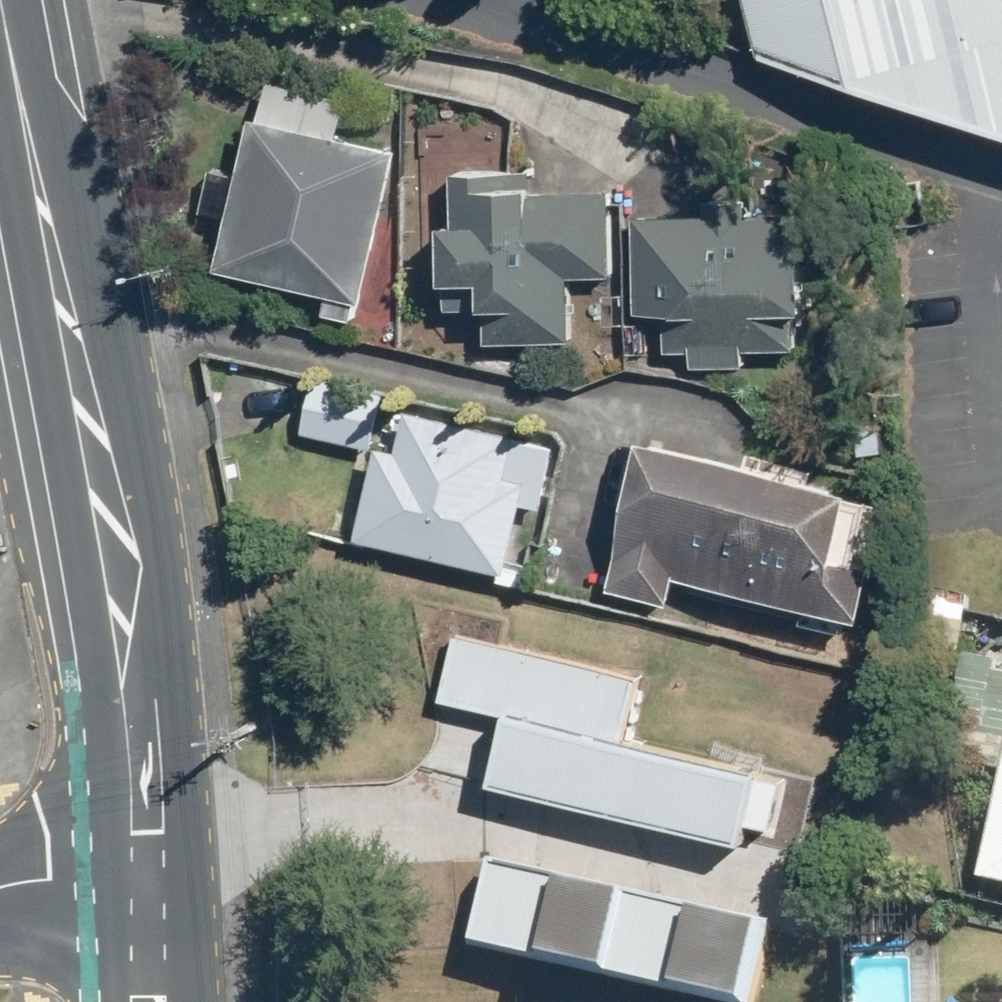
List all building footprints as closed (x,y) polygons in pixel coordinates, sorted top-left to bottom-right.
[(767,52),(1001,125),(1001,0),(753,0),(767,52)] [(262,117),(252,115),(217,265),(364,299),(400,147),(343,134),(352,98),(270,79),(262,117)] [(458,221),(443,222),(444,280),(485,279),(487,343),(575,341),(573,277),(613,276),(611,189),(535,191),(535,168),(457,170),(458,221)] [(710,212),(637,213),(637,312),(667,312),(667,349),(694,349),(694,366),(748,366),(747,349),(798,349),(798,308),(806,308),(806,250),(792,250),(792,212),(749,212),(749,199),(710,199),(710,212)] [(386,392),(312,379),(302,435),(376,449),(386,392)] [(545,508),(559,442),(411,409),(402,449),(379,444),(359,538),(508,570),(523,503),(545,508)] [(857,481),(642,435),(609,588),(673,602),(679,574),(865,613),(876,560),(841,553),(857,481)] [(455,631),(440,696),(509,711),(493,780),(745,836),(761,765),(631,736),(645,674),(455,631)] [(977,875),(1001,881),(1001,766),(977,875)] [(495,857),(474,941),(725,1001),(756,1001),(774,925),(495,857)]
